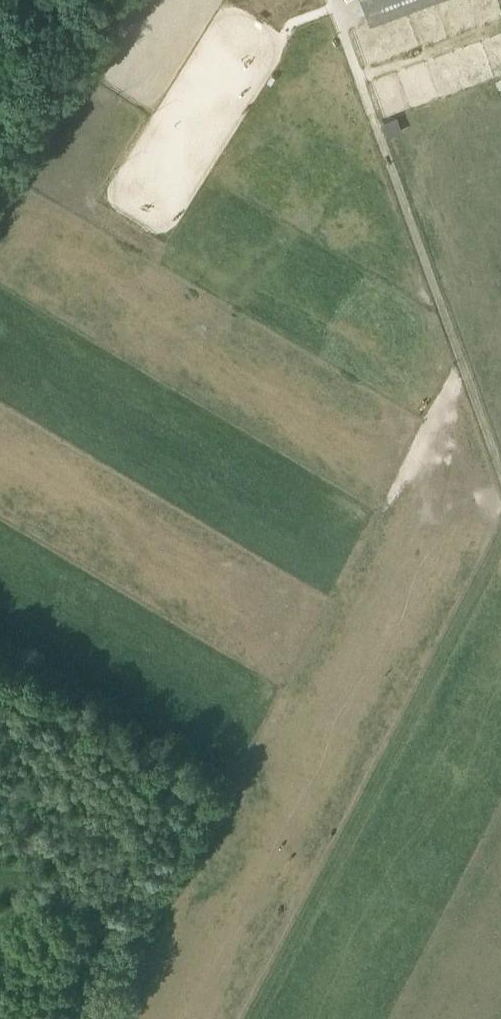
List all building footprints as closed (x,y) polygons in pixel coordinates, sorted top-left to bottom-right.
[(370,24),(436,0),(361,0),(370,24)] [(383,121),(387,135),(400,131),(396,117),(383,121)]
